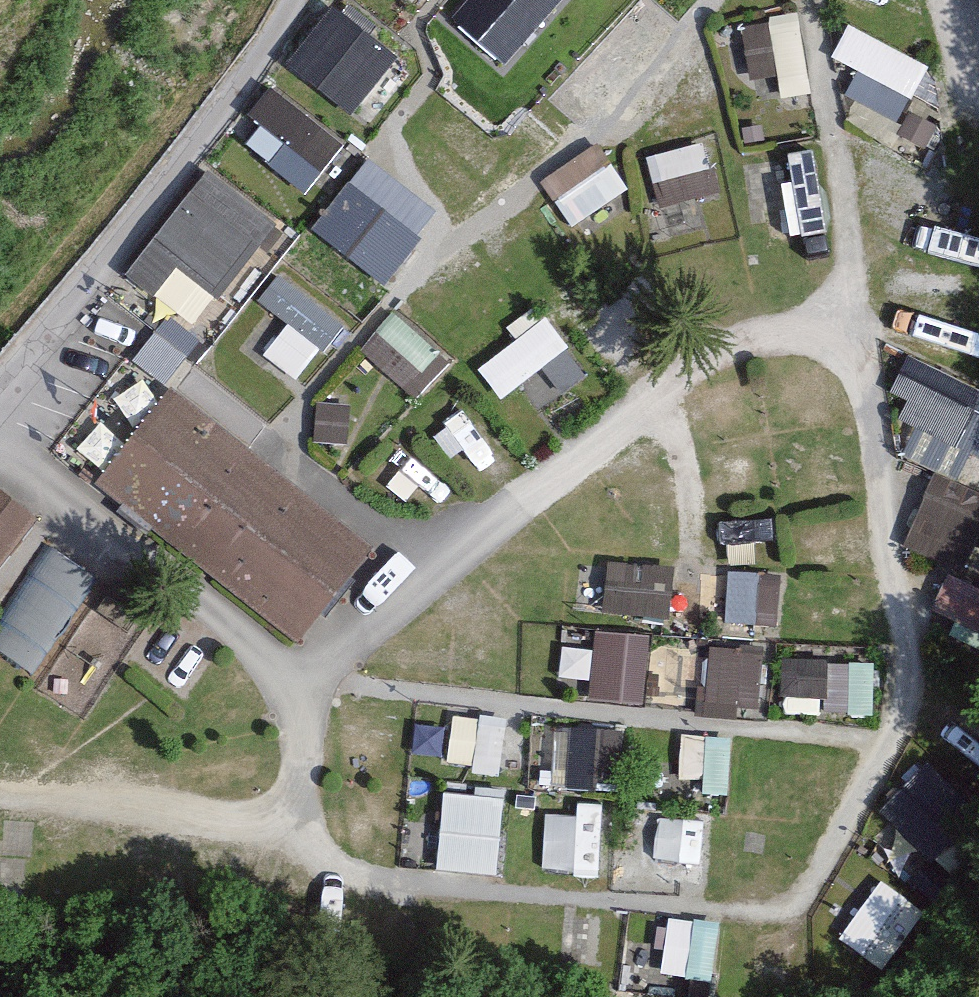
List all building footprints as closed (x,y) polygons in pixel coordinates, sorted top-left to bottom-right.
[(449,17),(505,66),(562,0),(464,0),(449,17)] [(399,59),(334,7),(286,65),(352,118),(399,59)] [(751,88),(808,82),(800,10),(743,17),(751,88)] [(903,119),(927,53),(854,27),(830,92),(903,119)] [(239,136),(303,194),(346,146),(282,89),(239,136)] [(708,138),(645,151),(655,203),(718,191),(708,138)] [(571,222),(627,186),(598,140),(542,177),(571,222)] [(385,284),(442,210),(367,153),(310,228),(385,284)] [(273,228),(206,175),(125,277),(155,300),(178,271),(215,301),(273,228)] [(413,392),(447,357),(396,309),(362,344),(413,392)] [(500,396),(527,378),(543,402),(588,371),(548,314),(477,363),(500,396)] [(906,372),(903,459),(978,461),(978,374),(906,372)] [(352,548),(151,401),(86,490),(287,637),(352,548)] [(978,552),(978,489),(934,470),(904,540),(972,569),(978,552)] [(39,505),(0,489),(0,558),(14,564),(39,505)] [(98,584),(57,546),(0,609),(0,641),(25,664),(98,584)] [(610,555),(602,609),(669,618),(676,564),(610,555)] [(729,567),(727,621),(778,622),(780,569),(729,567)] [(931,606),(978,630),(978,584),(949,570),(931,606)] [(646,696),(649,628),(592,626),(590,693),(646,696)] [(761,709),(760,643),(704,644),(706,710),(761,709)] [(875,708),(873,653),(781,656),(782,710),(875,708)] [(444,763),(502,765),(504,713),(446,711),(444,763)] [(563,774),(614,783),(624,729),(573,719),(563,774)] [(679,778),(729,780),(730,732),(681,730),(679,778)] [(926,852),(975,807),(930,758),(881,802),(926,852)] [(442,783),(441,820),(414,819),(412,863),(499,866),(502,785),(442,783)] [(543,805),(542,866),(599,868),(601,807),(543,805)] [(880,963),(924,906),(879,872),(835,929),(880,963)] [(711,976),(719,919),(667,911),(658,968),(711,976)]
